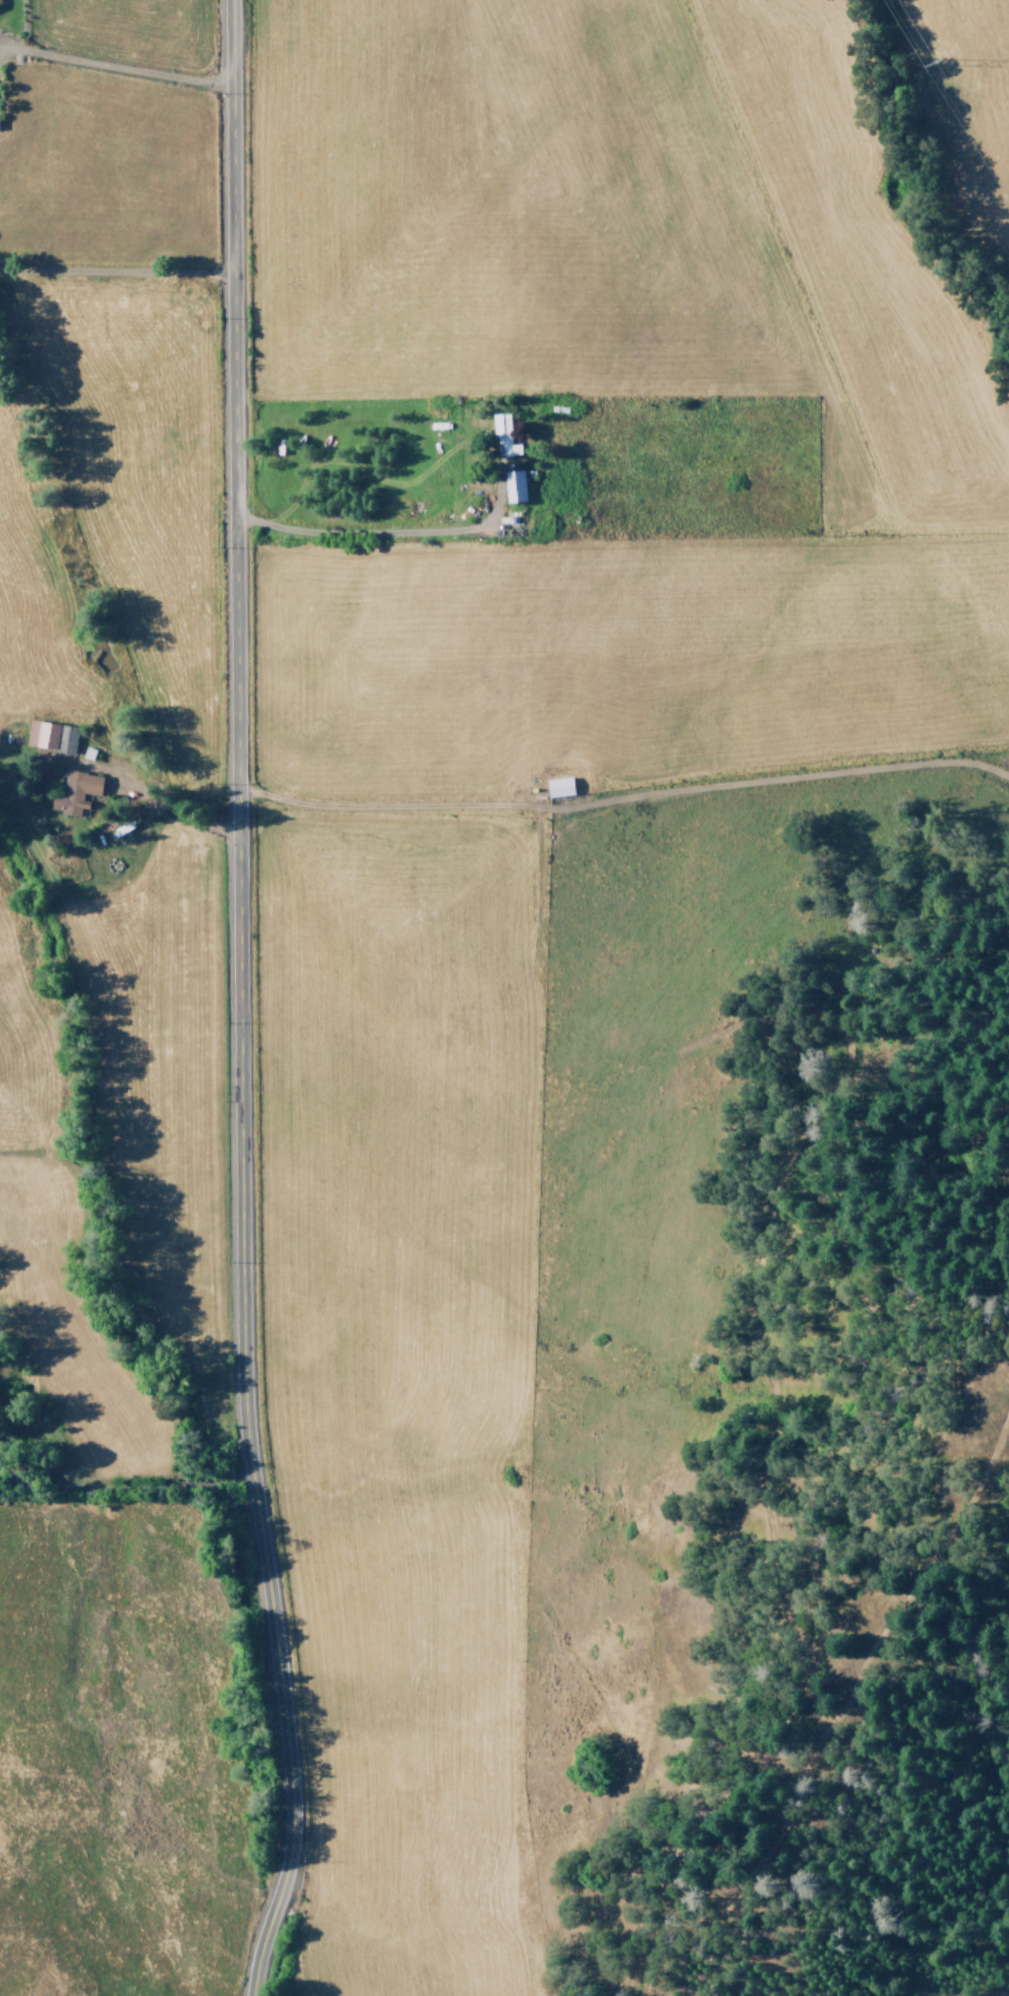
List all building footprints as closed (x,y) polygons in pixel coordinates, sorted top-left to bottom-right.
[(496,457),(521,455),(520,445),(511,446),(509,414),(494,415),(496,457)] [(525,502),(524,471),(504,472),(506,503),(525,502)] [(77,726),(28,720),(25,746),(74,752),(77,726)] [(102,775),(63,770),(60,795),(52,794),(49,812),(79,815),(80,808),(83,808),(85,794),(99,796),(102,775)] [(547,797),(573,795),(572,777),(545,779),(547,797)]
